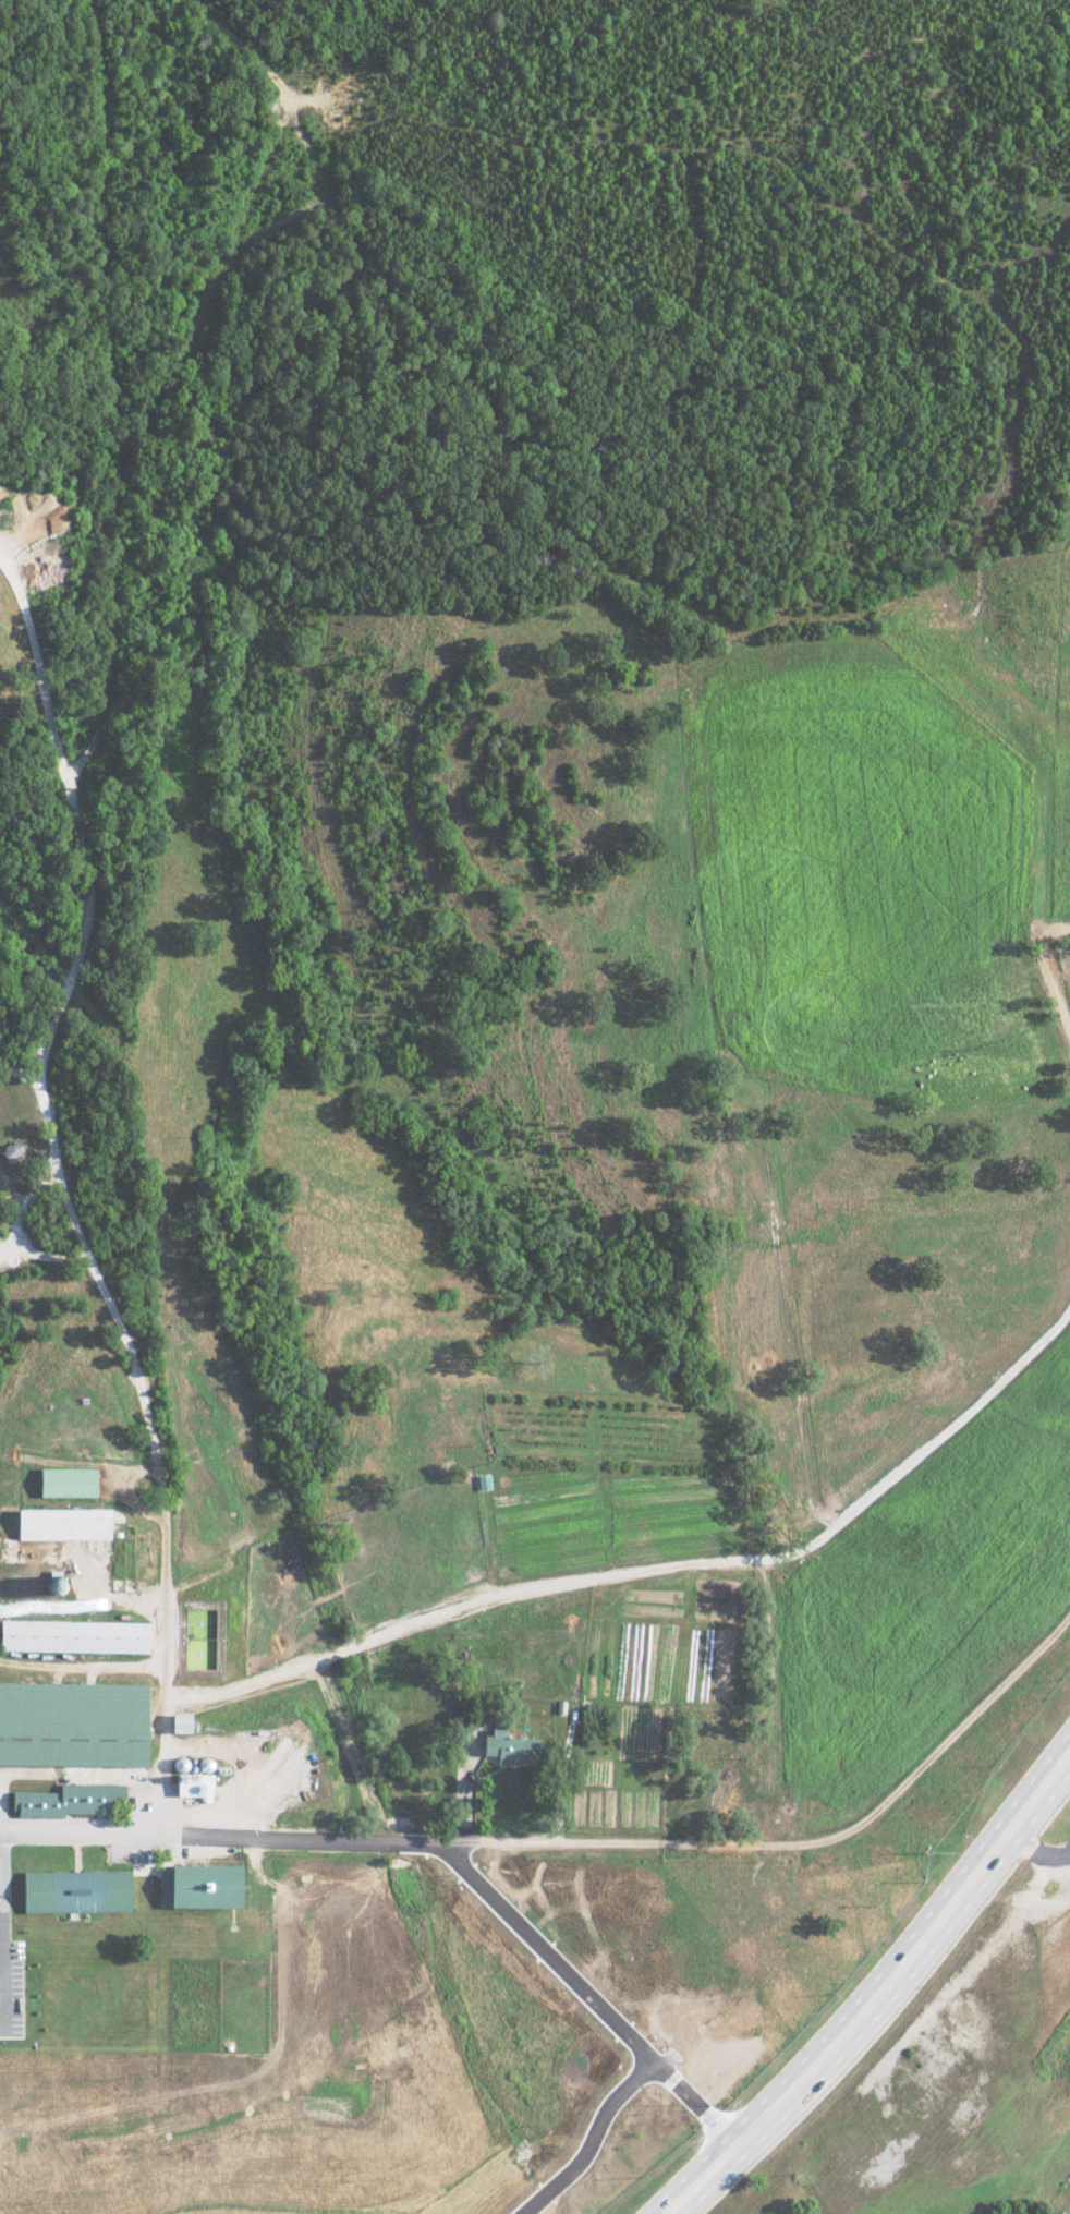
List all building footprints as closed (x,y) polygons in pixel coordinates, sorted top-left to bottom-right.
[(22,1151),(13,1140),(0,1151),(0,1155),(7,1163),(22,1151)] [(92,1469),(36,1470),(36,1496),(93,1496),(92,1469)] [(107,1508),(13,1509),(14,1539),(107,1538),(107,1508)] [(146,1622),(0,1619),(0,1650),(146,1653),(146,1622)] [(141,1731),(142,1684),(0,1681),(0,1764),(146,1767),(147,1731),(141,1731)] [(187,1732),(188,1713),(167,1712),(166,1732),(187,1732)] [(481,1755),(495,1755),(495,1764),(515,1764),(515,1759),(534,1759),(534,1737),(504,1736),(505,1729),(490,1729),(490,1735),(481,1735),(481,1755)] [(57,1792),(10,1791),(10,1817),(62,1818),(62,1813),(110,1814),(110,1800),(123,1800),(123,1784),(57,1783),(57,1792)] [(237,1908),(238,1865),(166,1863),(165,1906),(237,1908)] [(25,1865),(25,1908),(136,1907),(136,1864),(25,1865)]
